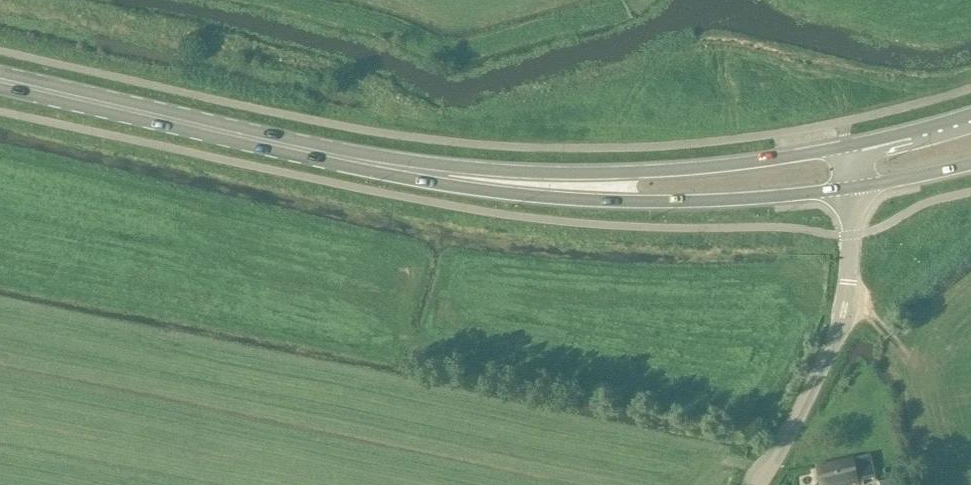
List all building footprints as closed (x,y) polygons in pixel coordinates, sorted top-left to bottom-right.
[(872,455),(853,459),(859,482),(876,478),(872,455)] [(853,458),(817,466),(822,484),(849,484),(859,483),(859,482),(853,459),(853,458)] [(879,482),(880,484),(905,484),(903,476),(879,482)]
